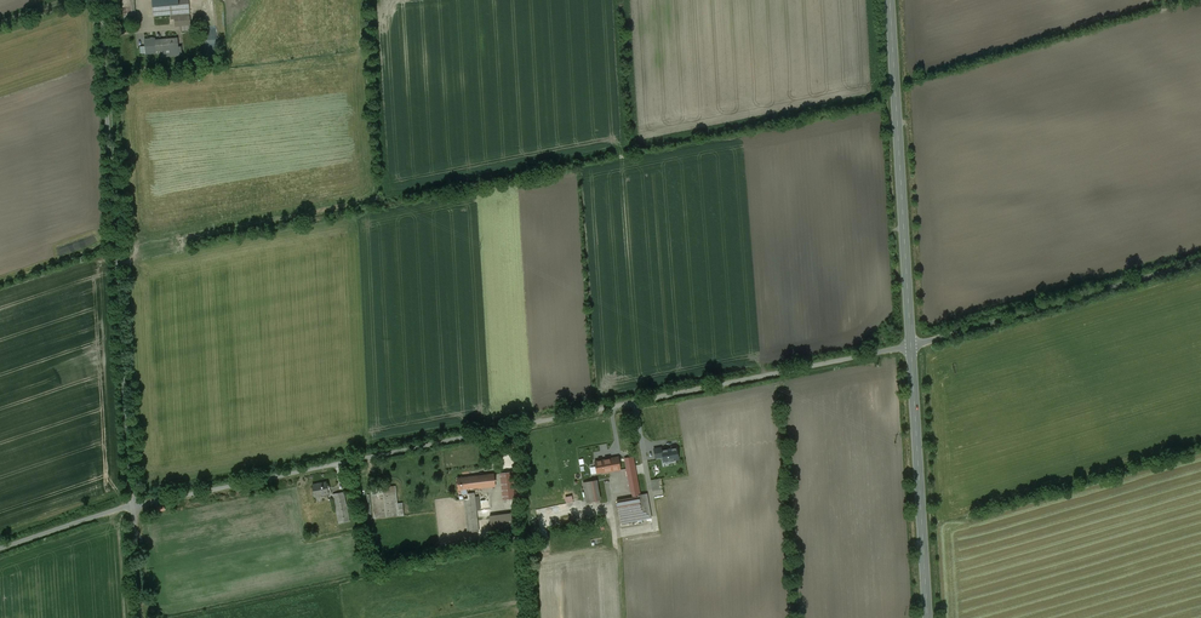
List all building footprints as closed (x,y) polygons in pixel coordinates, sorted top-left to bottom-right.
[(124,19),(136,18),(135,0),(122,0),(124,19)] [(154,17),(171,15),(172,20),(175,20),(175,27),(191,25),(189,0),(184,0),(179,0),(152,0),(154,17)] [(178,38),(155,40),(156,51),(171,50),(179,49),(178,38)] [(664,463),(678,460),(676,448),(662,450),(661,447),(653,449),(655,459),(663,458),(664,463)] [(638,496),(640,495),(632,453),(624,455),(631,493),(632,492),(633,497),(638,496)] [(590,454),(580,456),(582,465),(581,465),(583,476),(603,472),(603,473),(620,470),(618,458),(592,463),(590,454)] [(513,472),(501,473),(504,500),(516,499),(513,472)] [(494,474),(457,479),(458,490),(462,489),(466,489),(478,488),(479,489),(495,487),(494,474)] [(596,481),(583,483),(587,502),(600,500),(596,481)] [(327,483),(312,485),(315,497),(329,494),(327,483)] [(395,486),(371,489),(375,519),(404,515),(403,504),(397,504),(395,486)] [(343,492),(333,494),(339,524),(350,522),(343,492)] [(469,499),(464,500),(468,533),(479,532),(474,493),(468,494),(469,499)] [(638,497),(643,520),(651,518),(647,494),(640,495),(638,496),(638,497)] [(638,497),(617,501),(621,524),(643,520),(638,497)] [(511,514),(490,517),(491,530),(513,527),(511,514)]
